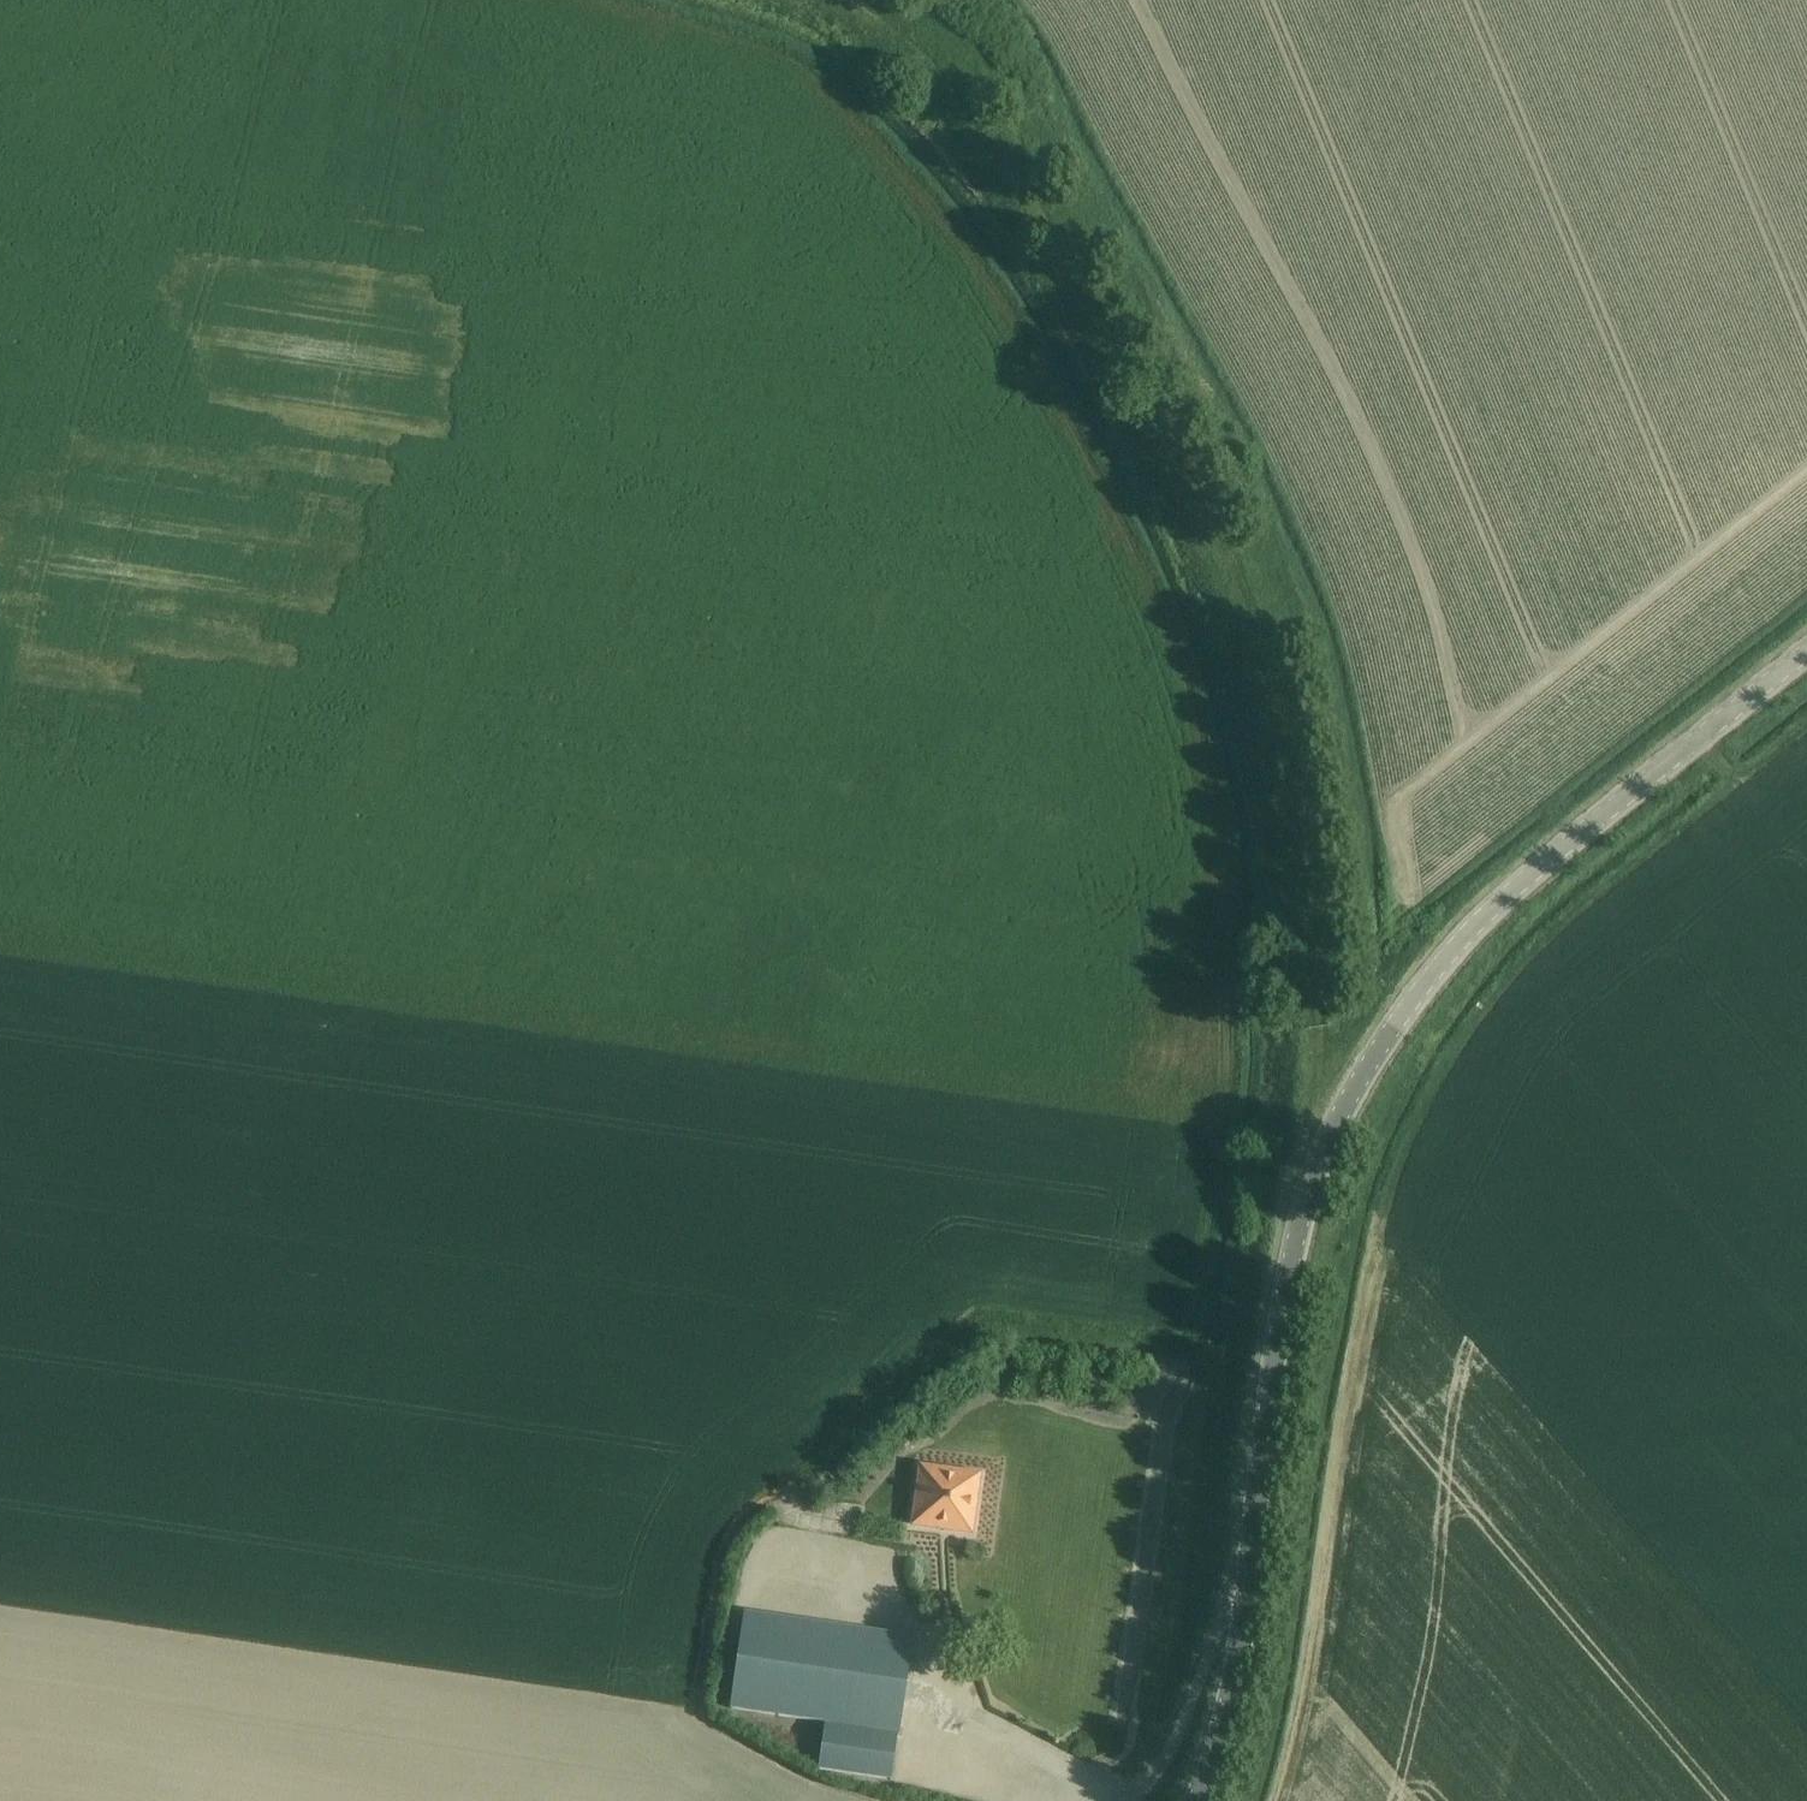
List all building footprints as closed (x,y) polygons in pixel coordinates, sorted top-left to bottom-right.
[(921,1467),(913,1525),(970,1532),(978,1475),(921,1467)] [(744,1613),(730,1709),(824,1722),(817,1769),(891,1780),(912,1638),(744,1613)]
